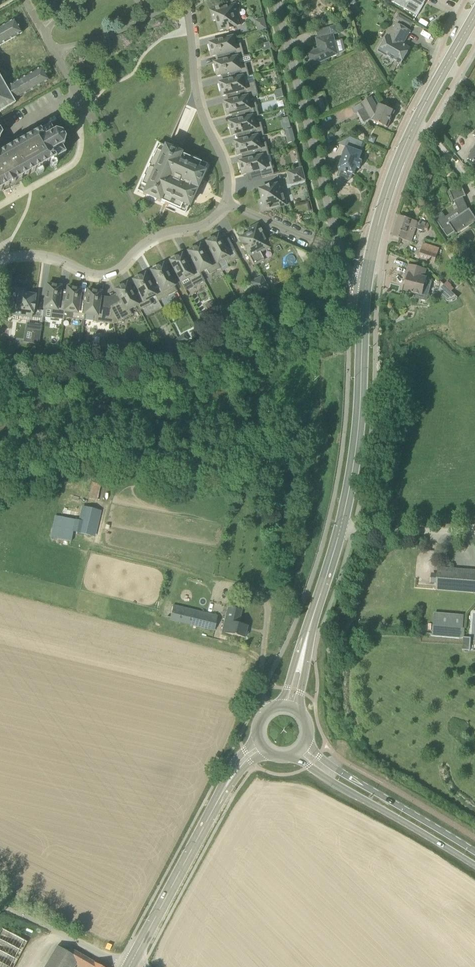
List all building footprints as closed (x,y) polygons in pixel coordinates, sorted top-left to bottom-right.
[(417,16),(426,0),(392,0),(392,1),(417,16)] [(239,3),(229,6),(211,11),(214,21),(217,21),(220,31),(227,29),(227,30),(234,29),(234,27),(241,25),(236,5),(240,4),(239,3)] [(264,18),(255,21),(258,31),(267,29),(264,18)] [(22,33),(14,20),(0,28),(0,46),(22,33)] [(379,52),(401,65),(410,48),(403,44),(410,32),(397,24),(390,37),(388,36),(379,52)] [(314,66),(323,61),(346,51),(343,40),(336,41),(334,33),(331,34),(330,27),(317,30),(318,38),(316,38),(319,49),(308,54),(314,66)] [(212,52),(213,55),(213,56),(231,52),(232,59),(238,57),(239,58),(245,57),(241,44),(235,45),(233,37),(210,43),(211,45),(210,45),(211,52),(212,52)] [(271,49),(270,43),(262,45),(263,51),(271,49)] [(243,77),(244,78),(249,76),(246,64),(240,65),(239,58),(238,57),(232,59),(215,63),(216,65),(215,65),(216,72),(217,72),(218,76),(236,72),(237,78),(243,77)] [(14,104),(14,103),(13,101),(49,81),(42,68),(8,87),(4,86),(0,79),(0,112),(14,104)] [(248,97),(249,98),(258,95),(255,82),(245,85),(244,78),(243,77),(237,78),(220,83),(221,85),(220,85),(221,92),(222,92),(223,96),(241,92),(242,98),(248,97)] [(282,89),(274,91),(277,99),(284,97),(282,89)] [(250,105),(249,98),(248,97),(242,98),(225,103),(226,104),(225,105),(226,112),(227,111),(228,116),(242,112),(243,119),(253,116),(254,117),(260,116),(256,103),(250,105)] [(372,121),(388,128),(395,111),(379,104),(376,111),(373,107),(375,106),(374,104),(375,103),(372,98),(363,103),(372,121)] [(322,99),(316,101),(318,110),(320,111),(323,111),(325,108),(322,99)] [(255,124),(254,117),(253,116),(243,119),(230,122),(231,124),(230,124),(231,131),(232,131),(233,135),(245,132),(247,139),(258,136),(259,137),(265,136),(261,123),(255,124)] [(61,147),(52,153),(43,138),(53,132),(50,127),(49,125),(39,131),(39,130),(38,131),(38,132),(32,135),(32,134),(31,135),(31,136),(26,139),(25,138),(24,139),(25,140),(19,143),(19,142),(17,142),(18,143),(12,147),(12,146),(11,146),(11,147),(6,150),(5,149),(4,150),(5,151),(0,154),(0,190),(1,191),(2,190),(1,190),(7,186),(8,188),(15,184),(14,182),(20,179),(20,180),(22,179),(21,178),(27,175),(27,176),(29,176),(28,175),(34,171),(34,172),(35,172),(35,171),(40,168),(41,169),(42,168),(41,167),(47,164),(48,165),(49,164),(48,163),(54,160),(55,161),(56,160),(55,159),(64,154),(64,155),(65,154),(65,152),(64,152),(61,147)] [(293,129),(285,131),(288,144),(296,142),(293,129)] [(52,153),(61,147),(62,146),(63,147),(64,146),(63,145),(64,140),(66,140),(66,139),(64,139),(62,134),(63,133),(62,132),(61,133),(56,132),(55,130),(54,130),(54,132),(53,132),(43,138),(52,153)] [(374,144),(377,138),(371,135),(368,141),(374,144)] [(260,144),(259,137),(258,136),(247,139),(235,142),(236,144),(235,144),(236,151),(237,151),(238,155),(251,152),(253,159),(263,156),(264,157),(269,155),(266,143),(260,144)] [(362,153),(360,152),(363,143),(351,137),(338,144),(347,147),(339,169),(340,169),(337,177),(350,182),(353,174),(354,175),(356,168),(359,169),(362,161),(359,160),(362,153)] [(197,162),(198,161),(190,157),(190,159),(177,153),(178,152),(168,147),(167,149),(158,145),(152,159),(151,158),(147,167),(148,167),(147,170),(146,169),(142,177),(144,178),(137,192),(146,196),(146,197),(155,202),(156,200),(186,214),(192,201),(202,180),(207,167),(197,162)] [(243,175),(244,175),(261,171),(263,178),(275,175),(271,163),(265,164),(264,157),(263,156),(253,159),(240,162),(241,164),(240,164),(242,171),(243,175)] [(302,168),(288,172),(291,184),(305,181),(302,168)] [(267,188),(260,189),(263,200),(259,201),(262,211),(290,204),(286,204),(281,184),(274,186),(274,184),(267,186),(267,188)] [(472,214),(469,209),(468,210),(463,197),(466,196),(461,186),(449,191),(453,201),(454,201),(458,209),(445,217),(442,212),(434,217),(447,236),(454,231),(456,235),(474,223),(474,217),(472,214)] [(425,226),(417,223),(418,222),(400,216),(393,236),(411,242),(416,229),(419,230),(419,229),(424,231),(424,230),(427,231),(429,225),(426,224),(425,226)] [(246,251),(249,258),(253,265),(264,260),(260,252),(268,248),(270,251),(271,251),(257,225),(247,230),(249,233),(239,238),(243,245),(241,246),(245,252),(246,251)] [(218,236),(214,238),(213,237),(207,241),(208,241),(206,242),(214,258),(217,263),(218,263),(224,260),(227,265),(239,259),(231,244),(224,248),(218,236)] [(435,263),(437,255),(440,248),(424,243),(419,258),(433,263),(435,263)] [(200,245),(196,247),(195,247),(189,250),(189,251),(188,252),(194,264),(199,273),(200,273),(206,269),(209,275),(220,269),(218,263),(217,263),(214,258),(208,261),(200,245)] [(182,255),(178,257),(177,256),(171,259),(171,260),(170,261),(181,282),(188,279),(193,288),(204,282),(200,273),(199,273),(194,264),(188,267),(182,255)] [(155,269),(151,271),(159,287),(153,290),(156,295),(155,296),(158,301),(177,291),(163,265),(161,266),(161,265),(154,268),(155,269)] [(405,291),(423,296),(427,277),(426,277),(427,270),(409,265),(406,276),(409,277),(405,291)] [(467,275),(474,287),(474,269),(467,275)] [(137,278),(133,280),(139,292),(133,295),(138,305),(137,305),(140,311),(152,305),(149,299),(155,296),(156,295),(153,290),(145,274),(143,275),(143,274),(136,278),(137,278)] [(257,296),(269,290),(262,277),(250,283),(257,296)] [(448,281),(444,285),(452,292),(454,289),(452,286),(448,281)] [(441,282),(438,292),(448,302),(458,298),(452,292),(444,285),(441,282)] [(64,320),(65,312),(64,311),(65,303),(58,302),(60,287),(56,286),(56,285),(49,284),(49,285),(47,285),(44,309),(52,310),(51,318),(64,320)] [(119,288),(115,290),(122,303),(111,309),(114,325),(132,315),(129,310),(137,305),(138,305),(133,295),(127,284),(125,285),(125,284),(118,287),(119,288)] [(64,311),(65,312),(72,313),(71,319),(84,320),(85,314),(84,314),(86,304),(79,303),(81,290),(76,289),(76,288),(69,287),(69,288),(67,288),(65,303),(64,311)] [(10,318),(11,314),(32,317),(33,310),(34,310),(35,303),(34,303),(35,296),(24,294),(25,291),(14,289),(10,318)] [(101,292),(96,292),(97,291),(89,290),(89,291),(87,290),(86,304),(84,314),(85,314),(94,316),(93,322),(114,325),(111,309),(99,307),(101,292)] [(220,312),(212,317),(215,323),(223,318),(220,312)] [(42,325),(35,324),(32,344),(39,345),(42,325)] [(115,333),(107,334),(109,343),(117,342),(115,333)] [(178,339),(181,344),(187,340),(184,335),(178,339)] [(176,348),(181,344),(178,339),(172,342),(176,348)] [(89,498),(97,500),(101,484),(93,482),(89,498)] [(86,507),(80,533),(91,536),(97,509),(86,507)] [(73,532),(75,520),(61,517),(59,528),(57,538),(66,540),(67,532),(73,533),(73,532)] [(447,590),(474,593),(474,571),(438,568),(437,590),(447,590)] [(226,616),(222,632),(245,638),(245,636),(247,636),(248,632),(246,631),(247,626),(238,624),(242,610),(232,607),(229,617),(226,616)] [(172,608),(169,620),(214,631),(217,619),(172,608)] [(433,625),(432,636),(464,639),(465,628),(433,625)] [(463,649),(470,650),(471,638),(464,637),(463,649)] [(27,941),(4,929),(0,936),(0,952),(4,954),(0,962),(11,966),(13,966),(27,941)] [(76,966),(78,966),(102,966),(94,962),(70,948),(69,948),(66,952),(56,946),(44,966),(76,966)]
